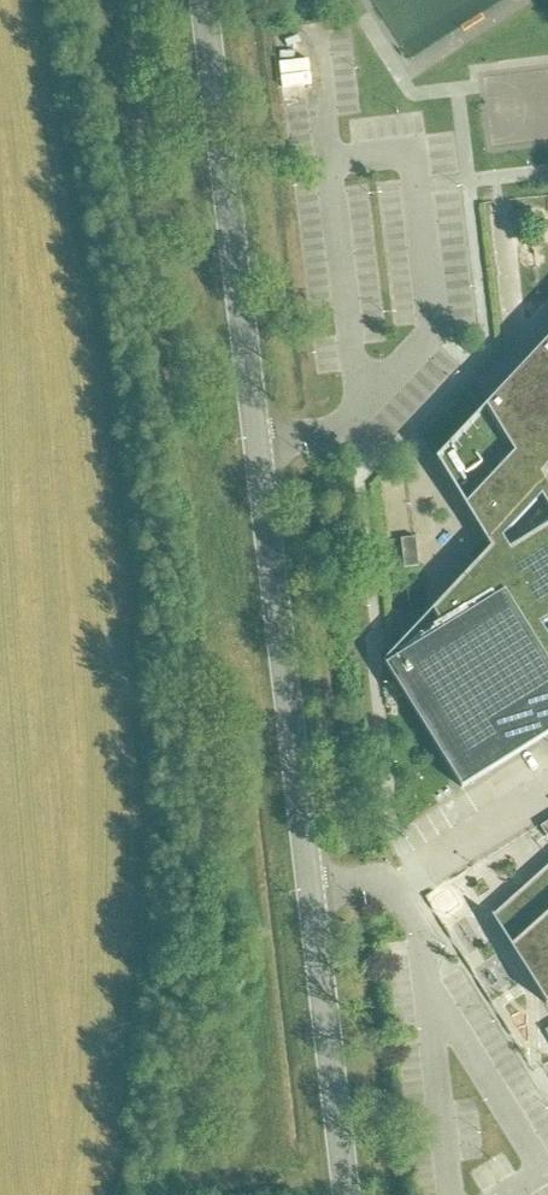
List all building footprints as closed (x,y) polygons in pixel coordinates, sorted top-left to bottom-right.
[(547,736),(547,342),(436,461),(491,549),(384,664),(462,790),(547,736)] [(418,568),(415,539),(401,540),(404,570),(418,568)] [(492,918),(546,1005),(547,1004),(547,867),(492,918)]
